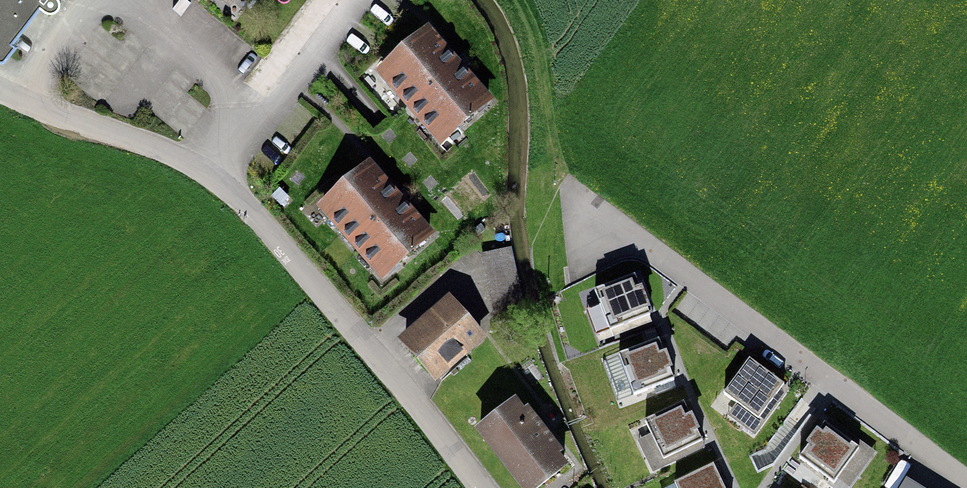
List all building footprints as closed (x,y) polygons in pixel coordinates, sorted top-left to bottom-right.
[(7,48),(43,0),(0,0),(0,44),(7,48)] [(485,102),(428,35),(380,74),(437,142),(485,102)] [(373,169),(325,210),(383,278),(431,238),(373,169)] [(512,249),(482,254),(495,322),(525,317),(512,249)] [(636,276),(599,291),(615,329),(652,315),(636,276)] [(446,305),(403,342),(435,380),(478,342),(446,305)] [(659,341),(622,355),(638,394),(674,380),(659,341)] [(752,364),(729,397),(763,420),(786,388),(752,364)] [(687,403),(651,418),(668,456),(704,441),(687,403)] [(520,406),(482,436),(522,487),(543,487),(568,469),(520,406)] [(826,426),(803,458),(837,482),(860,449),(826,426)] [(676,484),(677,487),(721,487),(711,467),(676,484)]
